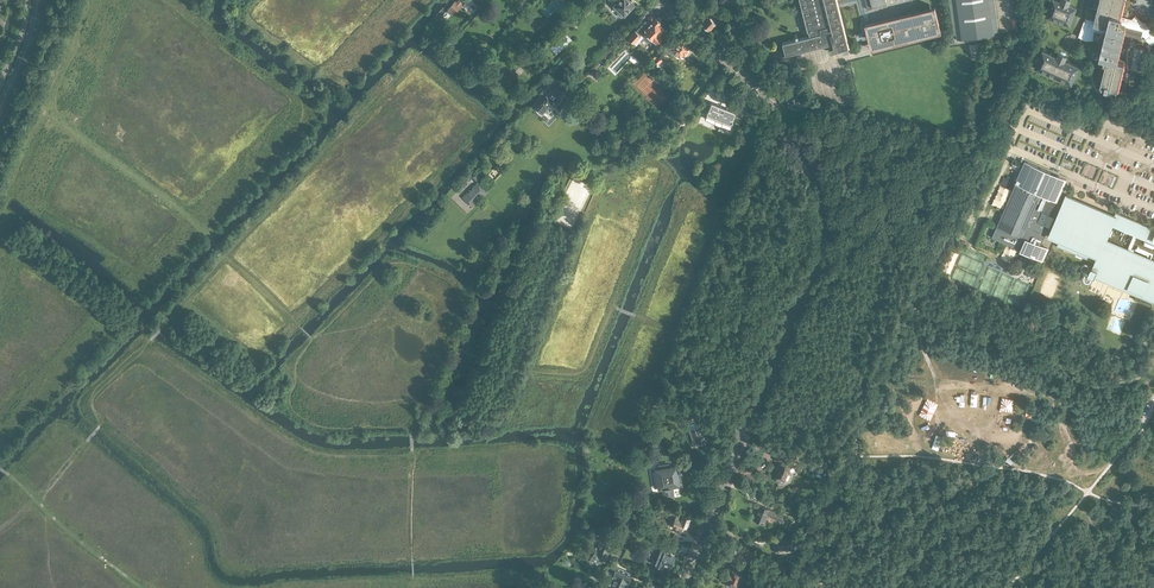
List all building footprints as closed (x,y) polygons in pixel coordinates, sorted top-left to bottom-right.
[(448,12),(450,14),(452,14),(453,14),(461,6),(460,5),(463,2),(460,0),(458,0),(456,1),(455,0),(447,9),(448,9),(448,10),(448,12)] [(634,1),(632,0),(631,0),(630,1),(630,0),(609,0),(614,5),(612,7),(618,12),(618,13),(618,14),(621,17),(622,17),(634,4),(633,3),(634,3),(634,1)] [(801,4),(798,5),(804,31),(808,30),(809,35),(782,42),(784,54),(832,42),(834,41),(836,49),(846,47),(835,0),(800,0),(801,4)] [(888,3),(887,0),(865,0),(867,9),(873,7),(873,6),(888,3)] [(954,35),(956,35),(957,40),(1000,34),(995,0),(949,0),(954,35)] [(1061,1),(1057,0),(1051,0),(1046,15),(1053,18),(1054,15),(1059,17),(1058,20),(1059,18),(1064,19),(1063,22),(1070,25),(1077,7),(1068,4),(1070,0),(1061,0),(1061,1)] [(1093,22),(1084,19),(1080,35),(1088,37),(1094,37),(1094,31),(1103,33),(1104,31),(1105,31),(1098,61),(1105,63),(1100,85),(1105,86),(1104,89),(1113,91),(1114,89),(1117,90),(1124,63),(1116,61),(1123,35),(1141,39),(1141,36),(1145,37),(1144,39),(1150,45),(1153,41),(1153,33),(1153,32),(1153,31),(1151,29),(1147,28),(1147,29),(1145,29),(1146,24),(1141,23),(1138,19),(1136,21),(1133,18),(1131,21),(1130,20),(1119,17),(1120,16),(1120,17),(1124,0),(1099,0),(1093,22)] [(562,19),(571,10),(564,4),(556,12),(562,19)] [(865,24),(867,29),(872,49),(942,31),(935,6),(865,24)] [(573,20),(577,16),(572,10),(563,18),(570,25),(574,21),(573,20)] [(708,31),(715,24),(711,19),(712,19),(706,13),(703,16),(705,18),(700,23),(708,31)] [(655,18),(652,16),(651,15),(648,17),(649,19),(646,22),(645,21),(636,31),(635,30),(628,38),(633,43),(641,34),(654,47),(662,39),(658,35),(664,29),(659,24),(660,22),(659,22),(661,20),(658,17),(656,19),(655,18)] [(689,47),(681,41),(679,43),(678,42),(675,45),(674,44),(672,46),(669,43),(664,48),(667,51),(666,52),(670,55),(674,51),(680,57),(683,54),(684,55),(687,52),(686,51),(689,47)] [(1035,66),(1035,67),(1041,70),(1042,67),(1047,70),(1046,72),(1048,73),(1048,71),(1056,74),(1055,76),(1060,78),(1061,76),(1066,78),(1065,80),(1072,83),(1071,82),(1078,67),(1079,67),(1067,61),(1067,62),(1064,61),(1067,55),(1065,54),(1065,53),(1062,51),(1061,53),(1059,52),(1057,57),(1054,56),(1054,55),(1042,50),(1042,51),(1040,57),(1036,56),(1034,60),(1038,62),(1035,67),(1035,66)] [(655,60),(654,61),(657,64),(658,63),(659,63),(662,59),(659,56),(655,60)] [(794,79),(789,82),(792,88),(797,86),(794,79)] [(557,87),(537,108),(542,113),(554,101),(558,104),(563,98),(559,95),(562,92),(557,87)] [(795,97),(787,102),(790,107),(794,105),(795,108),(797,110),(807,104),(806,103),(801,94),(799,95),(801,101),(798,102),(795,97)] [(705,111),(708,104),(703,102),(700,109),(705,111)] [(710,105),(707,111),(708,111),(707,113),(715,116),(716,117),(714,120),(722,122),(723,119),(724,120),(724,119),(732,123),(732,121),(733,121),(736,113),(730,110),(731,109),(727,108),(726,109),(721,106),(721,105),(717,104),(717,105),(711,102),(710,105)] [(742,118),(737,115),(734,123),(739,125),(742,118)] [(992,237),(1042,259),(1047,248),(1041,245),(1054,216),(1050,214),(1066,179),(1066,180),(1067,179),(1026,161),(1025,161),(992,237)] [(472,206),(487,192),(483,188),(477,182),(473,186),(473,188),(468,192),(467,192),(463,197),(472,206)] [(1049,235),(1060,240),(1058,245),(1095,261),(1092,268),(1090,268),(1088,274),(1094,277),(1095,276),(1136,293),(1134,299),(1151,306),(1153,300),(1153,301),(1153,229),(1128,218),(1127,221),(1066,195),(1049,235)] [(687,399),(691,390),(674,384),(671,393),(687,399)] [(696,413),(685,417),(688,424),(698,419),(696,413)] [(699,421),(688,426),(692,436),(690,437),(693,445),(702,442),(703,445),(709,443),(699,421)] [(803,465),(777,454),(775,459),(779,461),(776,468),(779,470),(775,480),(784,483),(785,483),(786,482),(786,481),(785,480),(785,479),(788,472),(789,472),(790,471),(791,470),(790,468),(791,465),(801,470),(803,465)] [(680,485),(677,464),(655,468),(658,489),(662,488),(664,501),(675,499),(673,487),(680,485)] [(781,520),(783,515),(771,510),(771,509),(761,505),(755,519),(764,523),(768,514),(781,520)] [(686,527),(690,519),(678,514),(672,526),(682,530),(683,526),(686,527)] [(609,551),(612,543),(601,539),(598,546),(596,546),(590,561),(599,564),(599,563),(601,563),(603,559),(606,560),(609,551)] [(791,548),(792,548),(791,541),(787,541),(787,542),(777,543),(777,544),(775,545),(775,551),(778,551),(778,552),(791,551),(791,548)] [(610,558),(612,558),(617,561),(624,545),(617,543),(610,558)] [(748,557),(750,553),(743,548),(739,554),(744,557),(745,555),(748,557)] [(671,554),(659,549),(659,550),(657,549),(656,549),(654,553),(655,554),(657,555),(655,559),(652,557),(650,562),(662,567),(661,568),(665,570),(666,568),(668,569),(670,565),(671,565),(674,558),(673,558),(674,556),(670,555),(671,554)] [(739,577),(741,572),(734,569),(736,565),(731,563),(730,567),(729,567),(724,579),(727,580),(726,584),(735,587),(738,581),(739,581),(741,577),(739,577)] [(611,585),(619,587),(624,587),(627,582),(628,583),(632,573),(617,567),(613,576),(614,577),(611,585)]
